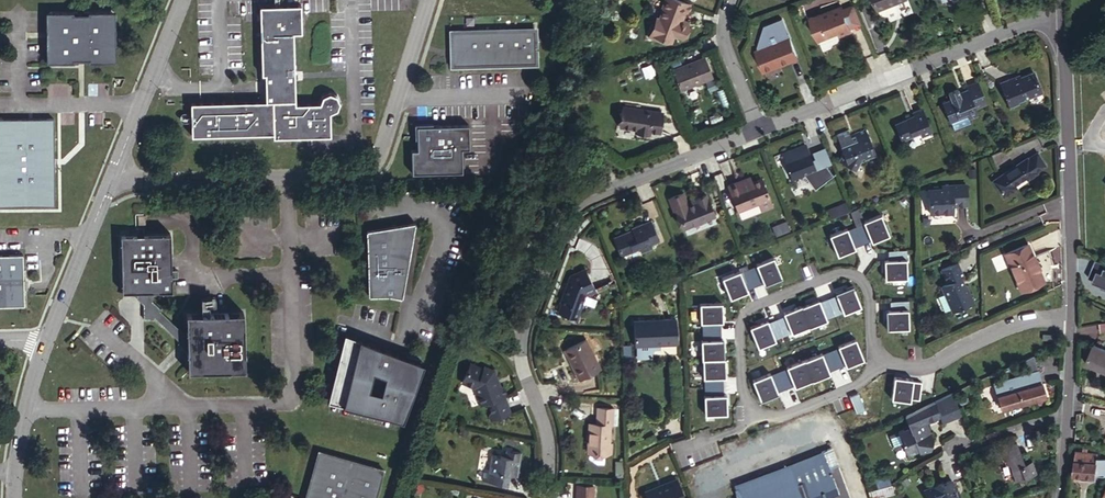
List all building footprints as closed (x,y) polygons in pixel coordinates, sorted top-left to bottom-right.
[(676,0),(666,0),(649,41),(657,44),(658,40),(667,43),(670,35),(678,37),(684,25),(675,23),(680,12),(684,13),(688,5),(676,0)] [(46,14),(47,55),(53,60),(79,60),(80,56),(86,56),(87,59),(112,59),(116,53),(115,11),(109,6),(85,7),(85,9),(78,9),(77,7),(52,7),(46,14)] [(321,97),(318,104),(294,105),(292,33),(301,33),(300,6),(260,7),(262,75),(265,75),(266,101),(190,103),(191,136),(273,134),(273,138),(331,137),(331,115),(337,111),(340,102),(336,95),(328,93),(321,97)] [(806,19),(814,39),(834,31),(836,36),(849,32),(841,6),(806,19)] [(753,46),(754,50),(787,38),(779,17),(770,20),(771,23),(761,27),(753,46)] [(531,33),(447,36),(447,56),(449,55),(450,59),(447,60),(450,69),(532,67),(531,33)] [(753,50),(762,71),(774,67),(772,63),(794,55),(787,38),(754,50),(753,50)] [(670,69),(678,88),(712,76),(705,56),(670,69)] [(993,79),(1004,106),(1014,102),(1013,99),(1035,90),(1028,68),(1006,78),(1005,75),(993,79)] [(936,103),(943,123),(961,116),(961,119),(971,116),(969,111),(980,106),(971,82),(960,86),(962,91),(954,94),(952,88),(940,92),(944,100),(936,103)] [(622,103),(619,125),(658,130),(661,112),(654,112),(655,107),(622,103)] [(891,125),(898,142),(916,135),(918,139),(929,134),(920,109),(907,113),(909,117),(891,125)] [(55,205),(54,162),(53,116),(0,118),(0,206),(55,205)] [(432,125),(420,126),(415,130),(416,141),(418,141),(418,152),(412,152),(412,176),(463,173),(462,150),(470,150),(468,125),(432,127),(432,125)] [(832,134),(836,144),(848,140),(850,144),(864,138),(860,129),(849,133),(850,135),(845,137),(843,130),(832,134)] [(839,150),(834,162),(852,170),(854,161),(870,155),(864,138),(850,144),(848,140),(836,144),(835,144),(839,150)] [(779,153),(789,179),(804,174),(814,187),(832,174),(825,165),(830,162),(824,146),(808,153),(801,143),(779,153)] [(995,201),(1004,196),(1001,192),(1006,189),(1018,180),(1020,183),(1029,177),(1027,176),(1037,169),(1028,156),(1019,163),(1018,161),(983,185),(995,201)] [(725,183),(735,208),(754,200),(765,196),(758,177),(738,184),(736,179),(725,183)] [(921,192),(922,214),(946,213),(946,206),(960,206),(958,186),(935,187),(935,191),(921,192)] [(674,207),(681,225),(711,214),(703,192),(693,195),(694,199),(674,207)] [(768,203),(765,196),(754,200),(757,207),(768,203)] [(845,201),(831,207),(834,215),(840,213),(848,210),(845,201)] [(834,215),(831,207),(826,209),(829,218),(834,215)] [(879,211),(858,220),(866,241),(888,232),(879,211)] [(133,215),(134,227),(141,227),(141,215),(133,215)] [(391,295),(401,297),(415,223),(367,232),(368,295),(391,295)] [(845,225),(824,234),(832,255),(854,245),(845,225)] [(618,243),(626,264),(635,260),(636,262),(648,258),(646,254),(664,247),(657,228),(640,235),(638,231),(624,236),(625,239),(618,243)] [(115,235),(117,291),(126,291),(139,303),(140,319),(150,318),(152,316),(176,339),(175,341),(186,351),(186,370),(245,368),(243,310),(185,311),(185,318),(187,331),(183,335),(158,312),(159,309),(149,300),(149,291),(169,290),(169,279),(176,279),(176,269),(168,270),(168,233),(115,235)] [(1015,249),(991,259),(1008,297),(1032,287),(1015,249)] [(771,255),(749,264),(758,285),(780,275),(771,255)] [(905,256),(881,257),(881,279),(905,279),(905,256)] [(24,309),(23,257),(0,258),(0,309),(24,309)] [(557,299),(553,310),(573,315),(582,288),(593,284),(583,262),(564,271),(555,297),(557,299)] [(930,286),(942,314),(964,305),(956,286),(953,287),(950,280),(955,279),(949,264),(931,271),(936,284),(930,286)] [(738,268),(716,277),(725,298),(747,289),(738,268)] [(850,283),(829,292),(837,313),(859,304),(850,283)] [(507,284),(503,297),(513,300),(517,287),(507,284)] [(821,294),(799,303),(808,324),(830,315),(821,294)] [(720,300),(696,301),(697,324),(721,323),(720,300)] [(798,303),(776,312),(784,333),(806,324),(798,303)] [(884,307),(886,331),(908,330),(907,306),(884,307)] [(631,317),(631,342),(675,342),(675,316),(631,317)] [(766,316),(744,326),(753,346),(775,337),(766,316)] [(356,338),(344,334),(327,399),(399,417),(420,361),(356,338)] [(721,334),(697,335),(698,357),(722,356),(721,334)] [(570,360),(576,374),(598,365),(584,335),(568,341),(575,358),(570,360)] [(853,336),(832,345),(840,366),(862,357),(853,336)] [(562,343),(570,360),(575,358),(568,341),(562,343)] [(1099,343),(1098,345),(1089,342),(1082,357),(1104,368),(1104,345),(1099,343)] [(821,351),(799,360),(807,381),(829,372),(821,351)] [(722,358),(699,359),(700,381),(723,380),(722,358)] [(798,360),(776,369),(784,390),(806,381),(798,360)] [(484,397),(491,414),(507,408),(501,391),(503,390),(500,382),(497,383),(493,381),(490,372),(492,369),(490,366),(481,362),(480,365),(479,368),(466,362),(459,379),(472,384),(475,393),(482,390),(484,397)] [(769,370),(747,379),(756,400),(778,391),(769,370)] [(993,390),(1001,412),(1044,399),(1035,371),(1013,379),(1013,382),(993,390)] [(919,397),(920,379),(911,379),(911,375),(891,374),(890,396),(919,397)] [(482,390),(475,393),(478,399),(484,397),(482,390)] [(725,392),(701,393),(702,415),(726,414),(725,392)] [(956,406),(958,411),(968,406),(965,399),(955,403),(956,406)] [(591,404),(591,420),(606,420),(607,404),(591,404)] [(938,413),(937,413),(940,421),(942,428),(962,421),(958,411),(956,406),(938,413)] [(926,427),(940,421),(937,413),(938,413),(935,407),(923,413),(906,420),(910,431),(925,424),(926,427)] [(584,420),(584,449),(608,450),(609,439),(606,439),(606,420),(591,420),(584,420)] [(905,448),(909,458),(919,455),(915,445),(931,438),(926,427),(925,424),(910,431),(899,436),(905,448)] [(1042,430),(1034,433),(1036,444),(1045,441),(1042,430)] [(721,482),(725,491),(762,477),(802,462),(832,450),(833,450),(827,436),(816,441),(818,444),(721,482)] [(899,436),(890,440),(896,452),(905,448),(899,436)] [(919,455),(919,457),(929,453),(933,442),(931,438),(915,445),(919,455)] [(317,445),(304,493),(307,493),(305,497),(372,497),(382,462),(317,445)] [(486,465),(484,478),(509,483),(511,472),(519,473),(524,449),(508,445),(507,454),(494,451),(492,466),(486,465)] [(1008,467),(1013,485),(1037,478),(1032,465),(1024,468),(1018,446),(1000,452),(1006,469),(1008,467)] [(1085,450),(1080,450),(1078,474),(1099,476),(1101,453),(1091,451),(1091,448),(1085,447),(1085,450)] [(725,491),(728,497),(751,497),(826,468),(838,496),(832,497),(849,497),(851,497),(850,492),(848,492),(833,450),(832,450),(802,462),(762,477),(725,491)] [(838,496),(826,468),(751,497),(832,497),(838,496)] [(647,497),(683,497),(676,478),(644,488),(647,497)] [(589,483),(571,483),(570,497),(588,497),(589,483)] [(947,485),(922,493),(924,497),(952,497),(947,485)] [(869,497),(883,497),(895,494),(892,486),(868,495),(869,497)] [(290,489),(287,497),(305,497),(307,493),(304,493),(290,489)]
